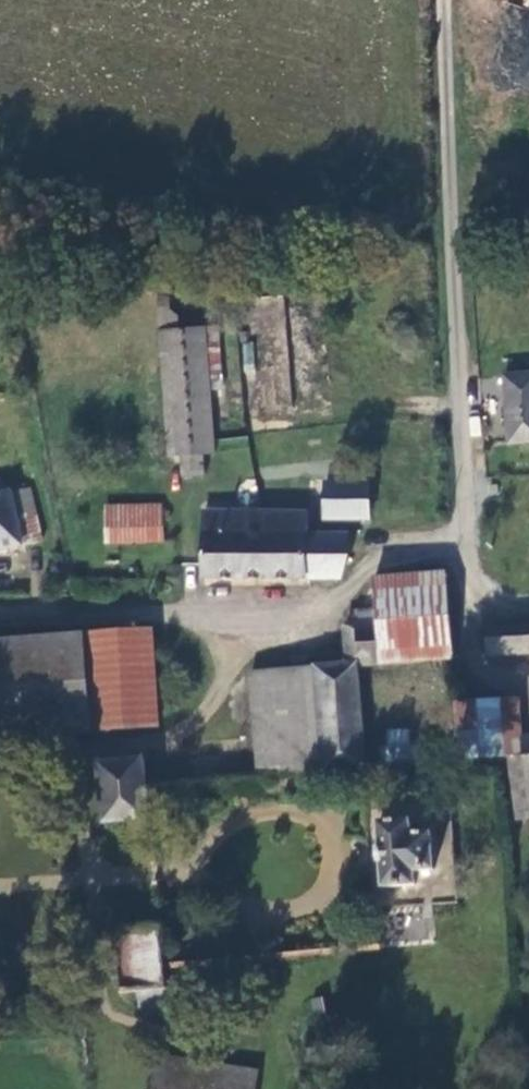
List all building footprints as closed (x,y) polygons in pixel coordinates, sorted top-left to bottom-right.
[(496,76),(528,85),(528,58),(520,56),(526,33),(508,28),(496,76)] [(184,475),(209,473),(207,450),(215,449),(206,328),(160,331),(170,457),(183,456),(184,475)] [(502,368),(508,440),(528,439),(528,367),(502,368)] [(370,481),(325,482),(326,517),(371,516),(370,481)] [(47,542),(36,491),(0,498),(0,552),(47,542)] [(164,505),(106,506),(106,539),(165,537),(164,505)] [(311,511),(206,510),(205,577),(351,577),(351,535),(311,535),(311,511)] [(378,620),(454,616),(455,576),(379,579),(377,607),(378,620)] [(368,663),(455,658),(454,616),(378,620),(377,607),(357,608),(356,620),(348,620),(350,664),(322,666),(329,771),(373,767),(368,663)] [(491,625),(493,655),(528,653),(528,622),(491,625)] [(160,627),(0,640),(0,717),(3,741),(165,726),(160,627)] [(258,667),(262,776),(329,771),(322,666),(258,667)] [(528,812),(528,732),(524,732),(523,700),(456,702),(459,761),(509,757),(513,814),(528,812)] [(386,729),(386,759),(409,759),(409,729),(386,729)] [(148,757),(100,761),(102,794),(105,827),(153,824),(148,757)] [(378,844),(375,844),(375,861),(381,861),(382,887),(412,885),(411,870),(431,869),(430,831),(410,831),(409,821),(377,823),(378,844)] [(432,942),(432,916),(391,915),(390,941),(432,942)] [(141,991),(143,1017),(168,1016),(166,989),(141,991)] [(157,1088),(256,1088),(259,1073),(163,1057),(157,1088)]
